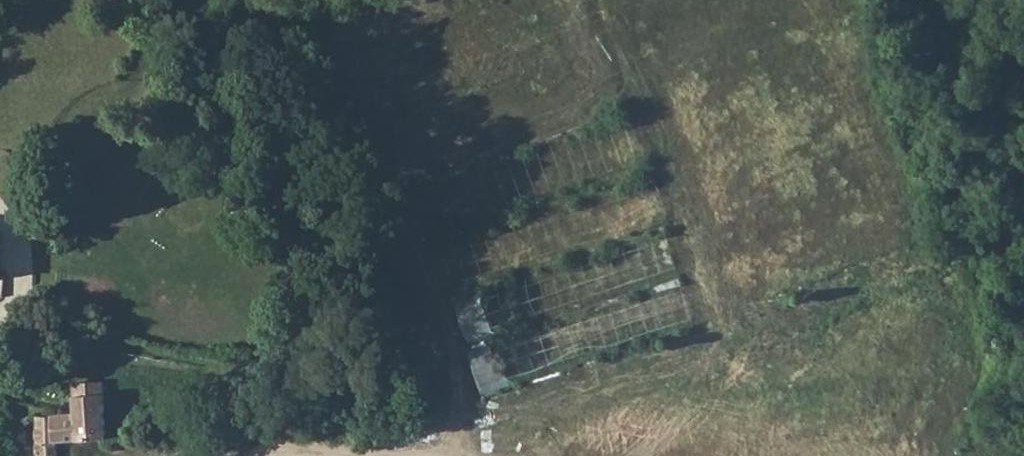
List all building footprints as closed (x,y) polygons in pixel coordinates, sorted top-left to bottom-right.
[(56,447),(109,441),(101,382),(71,384),(73,414),(52,413),(53,416),(34,415),(37,455),(57,455),(56,449),(56,447)]
